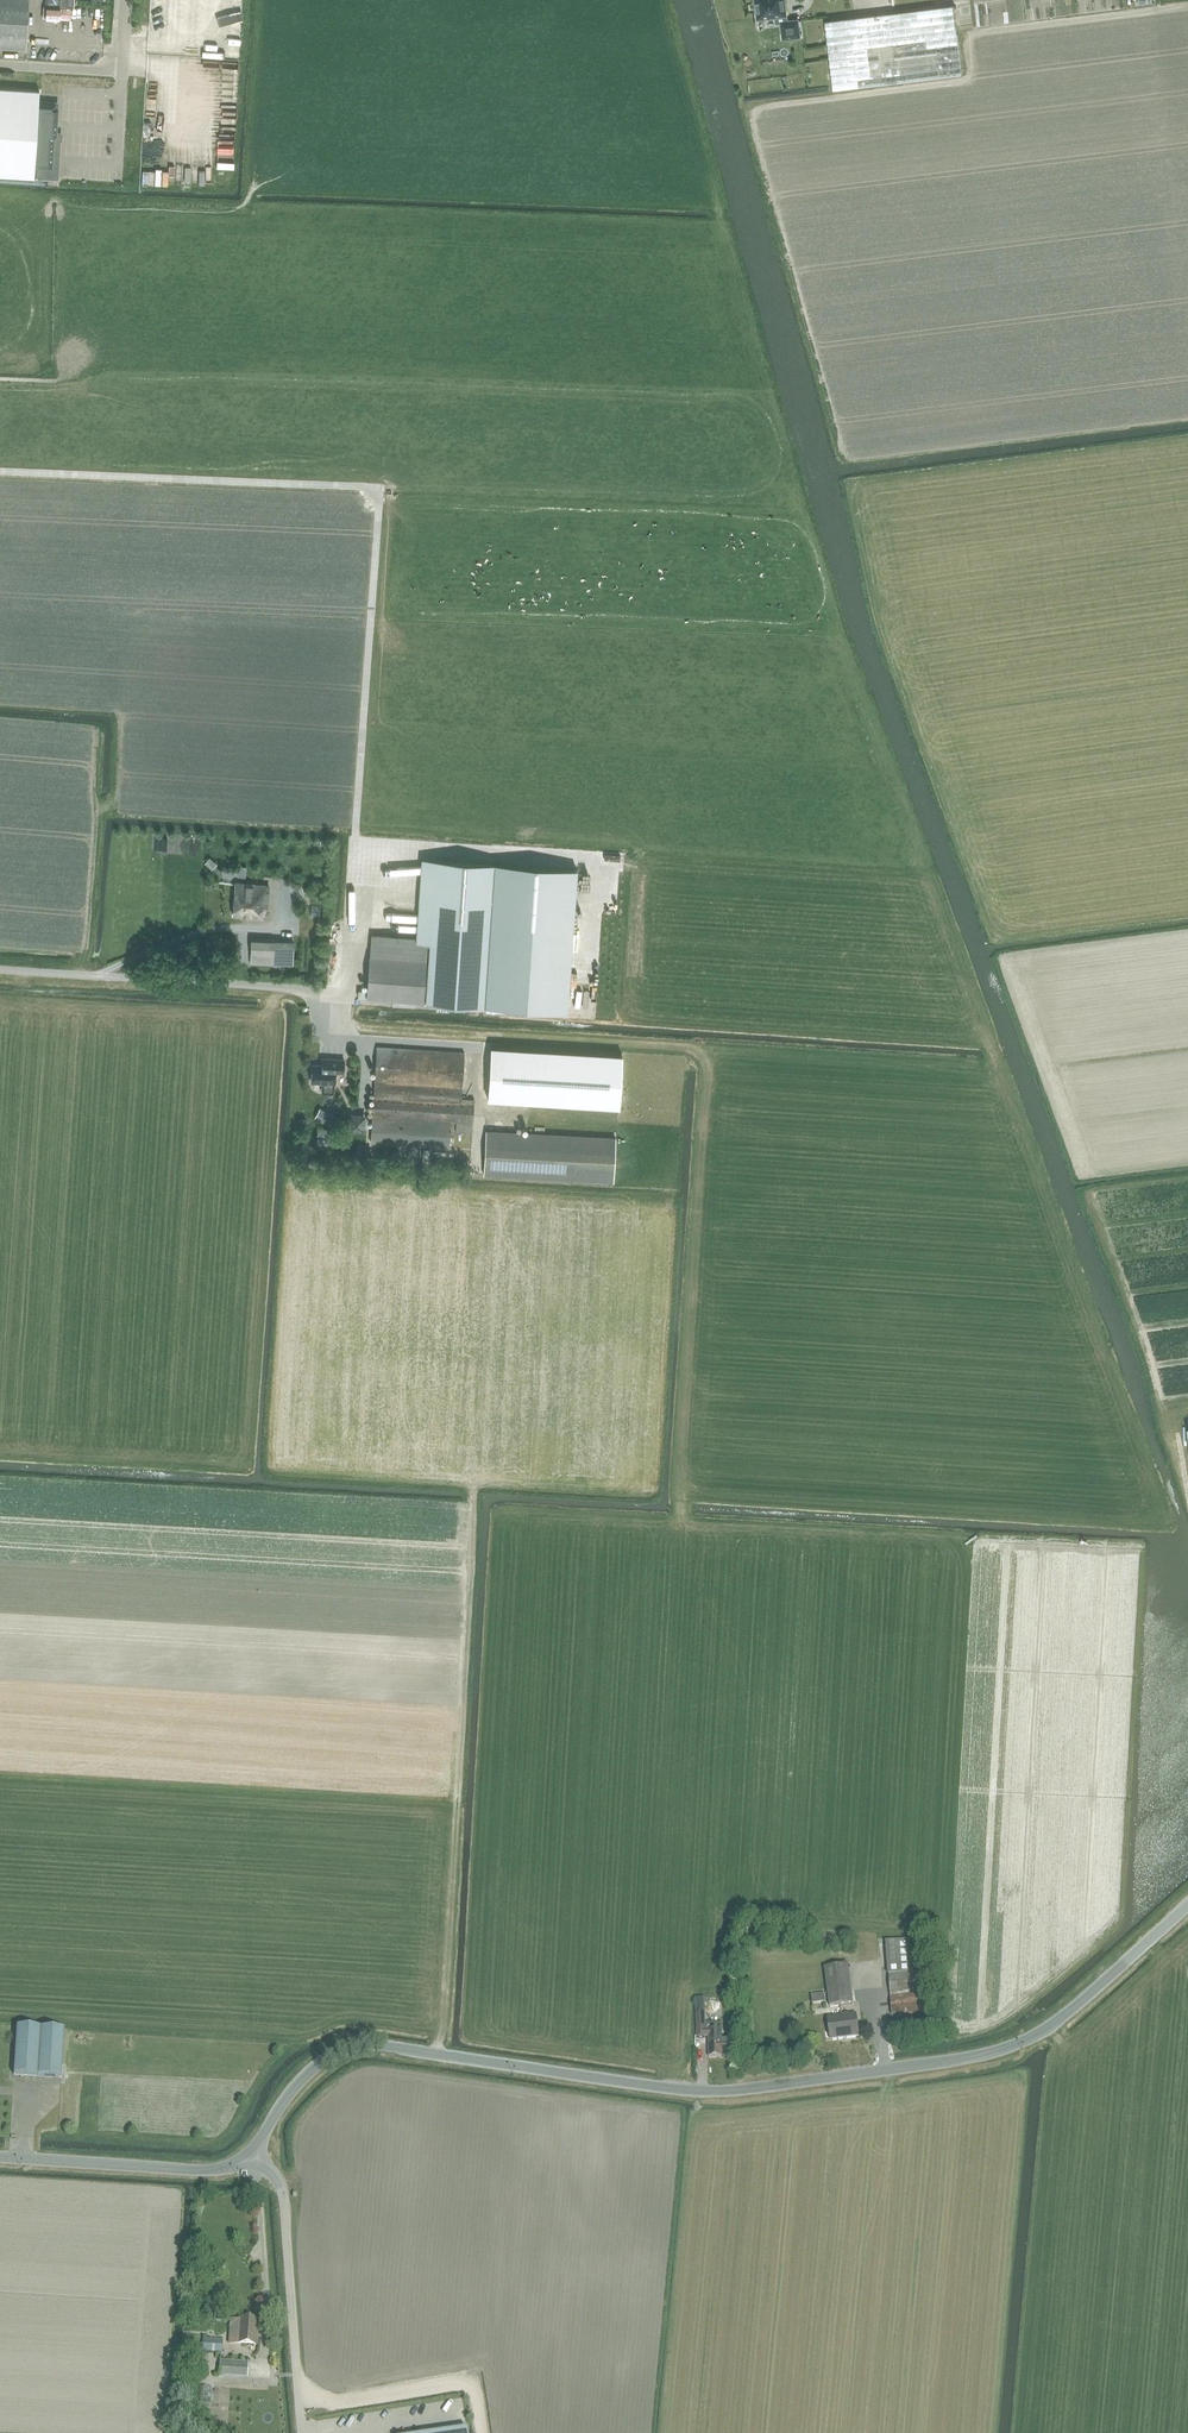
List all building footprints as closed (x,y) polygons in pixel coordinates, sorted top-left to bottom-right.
[(24,51),(27,0),(0,0),(0,49),(24,51)] [(782,25),(781,20),(788,20),(785,0),(755,0),(758,19),(775,17),(776,25),(782,25)] [(956,5),(825,20),(833,89),(964,74),(956,5)] [(788,20),(781,20),(782,25),(783,38),(801,36),(799,18),(788,20)] [(59,179),(62,133),(58,133),(59,109),(56,109),(57,102),(39,101),(40,90),(0,88),(0,175),(59,179)] [(144,137),(151,138),(152,123),(145,122),(144,137)] [(206,862),(212,868),(217,864),(211,858),(206,862)] [(370,936),(366,997),(512,1007),(567,1010),(577,871),(536,868),(420,859),(415,939),(370,936)] [(232,916),(263,919),(264,911),(266,911),(268,887),(236,883),(232,916)] [(252,939),(251,963),(273,964),(274,954),(283,954),(283,941),(276,941),(276,940),(252,939)] [(491,1047),(488,1099),(530,1102),(619,1108),(622,1055),(535,1049),(491,1047)] [(377,1048),(373,1114),(371,1142),(450,1148),(452,1123),(473,1124),(474,1104),(461,1103),(464,1053),(377,1048)] [(312,1068),(311,1084),(322,1085),(322,1092),(334,1093),(334,1086),(335,1086),(336,1074),(343,1075),(344,1062),(327,1061),(327,1068),(312,1068)] [(316,1119),(335,1130),(340,1121),(320,1111),(316,1119)] [(318,1129),(317,1138),(343,1140),(344,1130),(318,1129)] [(486,1129),(484,1174),(615,1181),(617,1136),(486,1129)] [(886,1942),(889,1973),(913,1971),(910,1940),(886,1942)] [(824,1966),(829,2007),(853,2004),(848,1963),(824,1966)] [(891,1993),(891,1997),(893,2015),(928,2013),(925,1973),(890,1975),(891,1993)] [(824,1993),(811,1995),(812,2005),(825,2003),(824,1993)] [(728,2044),(722,2045),(722,2023),(710,2023),(710,2031),(703,2031),(703,1999),(695,1999),(695,2037),(708,2037),(708,2057),(728,2057),(728,2044)] [(830,2042),(840,2040),(859,2037),(856,2015),(849,2016),(849,2013),(840,2015),(841,2017),(827,2019),(830,2042)] [(14,2078),(61,2081),(64,2031),(17,2028),(14,2078)] [(231,2332),(230,2344),(238,2345),(256,2346),(258,2321),(240,2320),(240,2322),(232,2321),(231,2322),(231,2332)] [(204,2340),(203,2350),(222,2351),(223,2341),(204,2340)] [(220,2361),(219,2375),(247,2377),(248,2363),(220,2361)]
